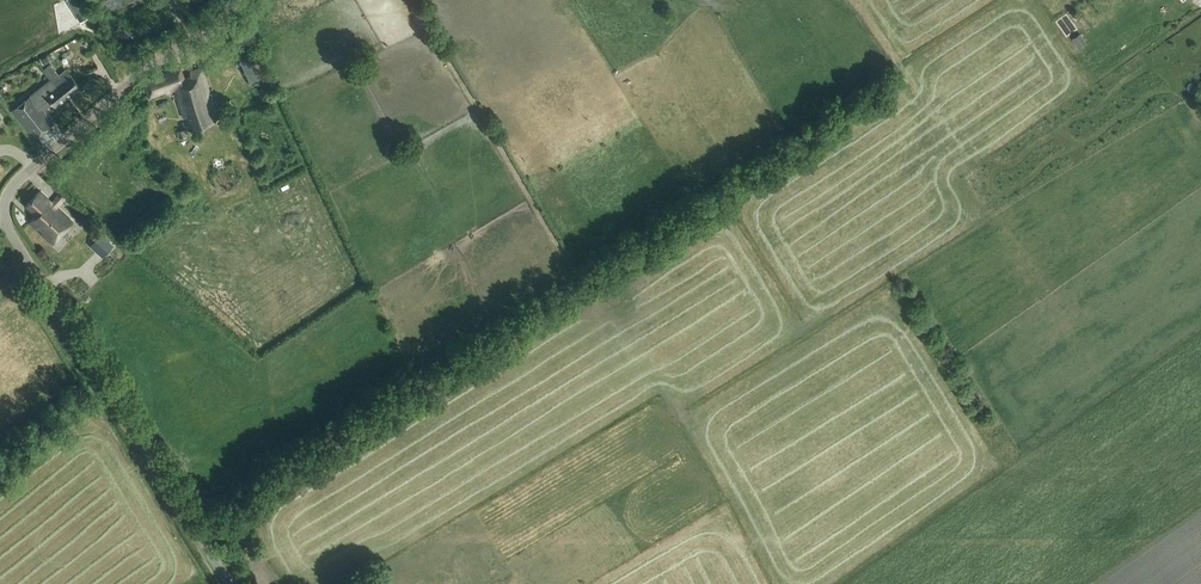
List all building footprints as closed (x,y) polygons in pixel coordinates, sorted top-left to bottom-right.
[(80,22),(91,15),(81,0),(66,0),(80,22)] [(1080,33),(1066,43),(1072,53),(1087,43),(1080,33)] [(244,58),(255,80),(266,74),(255,53),(244,58)] [(52,80),(66,100),(80,90),(70,77),(67,72),(60,77),(50,64),(44,69),(52,80)] [(191,127),(216,120),(201,68),(189,71),(191,79),(184,81),(180,67),(144,81),(148,98),(175,90),(183,117),(188,115),(191,127)] [(52,80),(11,110),(34,139),(53,123),(43,111),(53,104),(56,108),(66,100),(52,80)] [(72,222),(57,208),(39,191),(26,205),(37,215),(31,222),(53,243),(72,222)] [(59,193),(54,199),(60,204),(65,198),(59,193)] [(113,245),(101,233),(89,246),(102,257),(113,245)]
